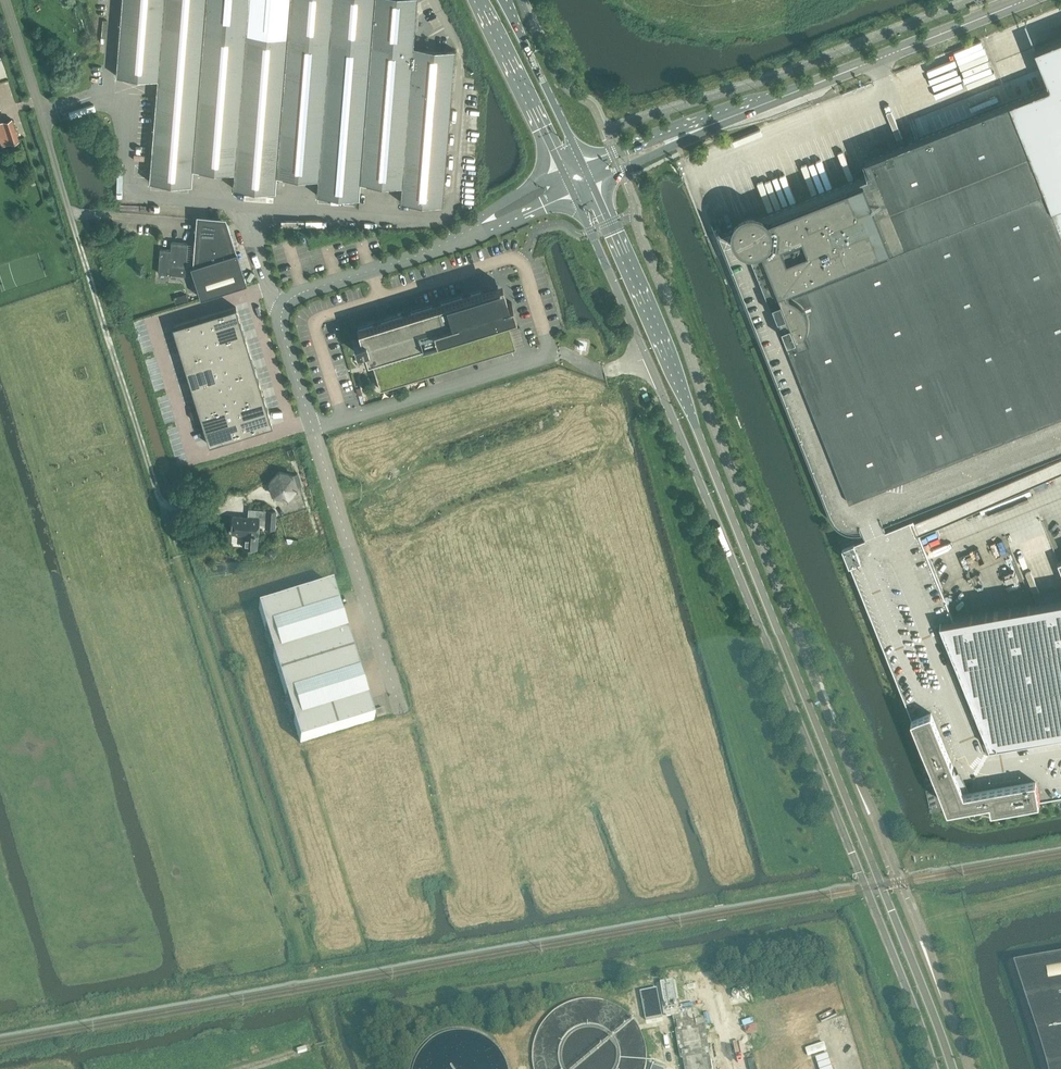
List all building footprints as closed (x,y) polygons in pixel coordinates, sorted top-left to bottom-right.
[(276,175),(318,178),(317,194),(359,197),(360,182),(402,185),(400,201),(442,204),(455,49),(413,45),(417,0),(122,0),(116,75),(158,78),(149,180),(192,184),(193,168),(234,171),(233,187),(275,191),(276,175)] [(718,232),(831,514),(832,517),(833,519),(834,520),(835,522),(836,523),(839,525),(841,527),(842,527),(845,529),(847,530),(849,530),(850,530),(853,531),(856,531),(859,531),(861,530),(864,530),(865,529),(1060,451),(1060,37),(1036,47),(1051,84),(867,157),(872,171),(768,212),(762,209),(757,208),(755,207),(752,208),(749,208),(744,210),(742,212),(740,213),(738,215),(736,218),(735,220),(734,223),(733,225),(733,226),(718,232)] [(12,118),(4,121),(11,142),(19,139),(12,118)] [(197,263),(233,252),(223,220),(200,218),(197,263)] [(171,241),(171,249),(161,248),(159,272),(169,273),(169,272),(184,273),(184,266),(186,266),(187,243),(171,241)] [(197,263),(190,265),(200,296),(247,282),(236,251),(233,252),(197,263)] [(356,351),(364,349),(367,360),(371,358),(380,388),(525,343),(520,326),(510,329),(506,316),(516,314),(512,301),(503,304),(501,298),(506,296),(502,284),(358,329),(361,340),(353,342),(356,351)] [(240,321),(236,306),(204,316),(209,331),(240,321)] [(204,316),(172,326),(177,340),(209,331),(204,316)] [(245,335),(240,321),(209,331),(213,345),(245,335)] [(209,331),(177,340),(181,355),(213,345),(209,331)] [(250,350),(245,335),(213,345),(218,360),(250,350)] [(213,345),(181,355),(186,370),(218,360),(213,345)] [(254,365),(250,350),(218,360),(222,375),(254,365)] [(218,360),(186,370),(191,385),(222,375),(218,360)] [(259,380),(254,365),(222,375),(227,390),(259,380)] [(222,375),(191,385),(195,399),(227,390),(222,375)] [(263,394),(259,380),(227,390),(232,404),(263,394)] [(227,390),(195,399),(200,414),(232,404),(227,390)] [(268,409),(263,394),(232,404),(236,419),(268,409)] [(232,404),(200,414),(204,429),(236,419),(232,404)] [(272,424),(268,409),(236,419),(241,434),(272,424)] [(236,419),(204,429),(209,444),(241,434),(236,419)] [(276,510),(249,508),(248,516),(233,515),(232,532),(244,533),(243,546),(257,547),(259,524),(266,524),(266,527),(275,527),(276,510)] [(844,545),(924,744),(936,773),(949,805),(991,797),(992,805),(1060,793),(1060,597),(954,616),(920,531),(914,516),(844,545)] [(336,597),(333,586),(259,609),(300,743),(374,720),(336,597)] [(1014,965),(1029,1011),(1039,1041),(1047,1068),(1060,1068),(1060,957),(1014,965)] [(696,1010),(695,1010),(694,1010),(692,1010),(679,1012),(674,986),(666,988),(670,1013),(674,1012),(685,1068),(712,1068),(704,1019),(699,1018),(699,1017),(699,1016),(699,1015),(699,1014),(699,1013),(698,1012),(697,1012),(697,1011),(696,1010)] [(657,990),(640,993),(646,1021),(663,1018),(657,990)]
